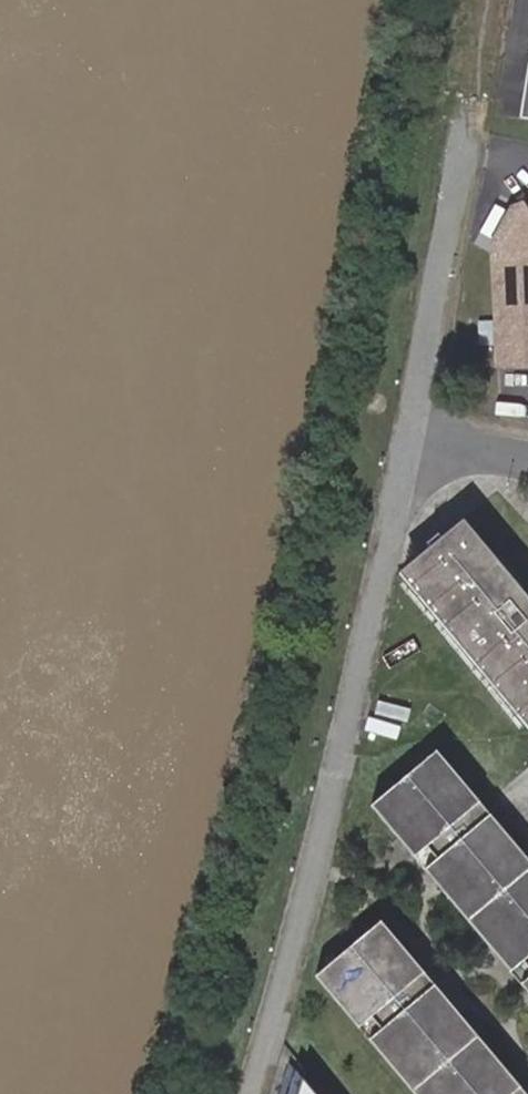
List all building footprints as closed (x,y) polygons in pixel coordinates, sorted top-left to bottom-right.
[(511,213),(495,243),(504,366),(527,364),(527,202),(511,213)] [(468,514),(404,566),(527,715),(527,586),(468,514)] [(431,755),(366,811),(527,1000),(527,868),(431,755)] [(377,926),(313,981),(409,1093),(522,1093),(377,926)] [(279,1062),(270,1093),(307,1093),(279,1062)]
